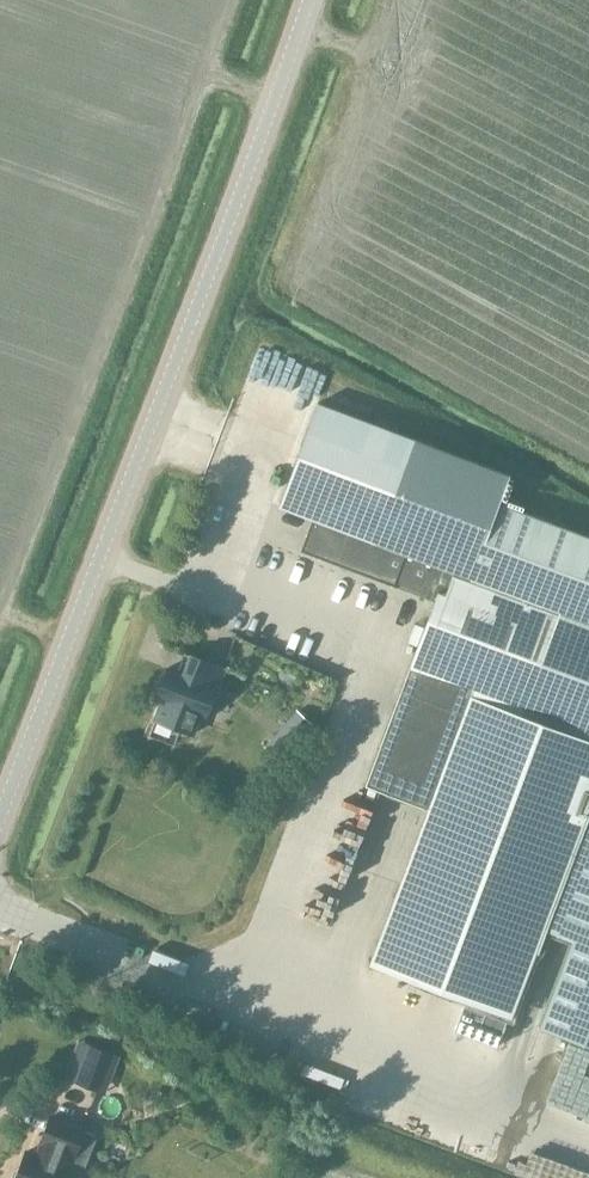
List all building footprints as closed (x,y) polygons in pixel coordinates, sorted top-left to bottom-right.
[(278,506),(313,518),(301,551),(434,601),(365,785),(428,809),(369,964),(510,1017),(545,926),(574,937),(540,1027),(588,1045),(588,534),(499,501),(509,473),(417,437),(318,403),(278,506)] [(213,697),(225,668),(179,653),(156,720),(193,733),(208,694),(213,697)] [(297,710),(288,721),(304,735),(314,725),(297,710)] [(115,1053),(91,1043),(78,1082),(101,1090),(115,1053)] [(84,1130),(50,1117),(41,1142),(43,1143),(37,1157),(25,1152),(20,1167),(19,1168),(15,1170),(13,1174),(12,1177),(67,1177),(70,1169),(67,1168),(72,1154),(75,1155),(84,1130)]
